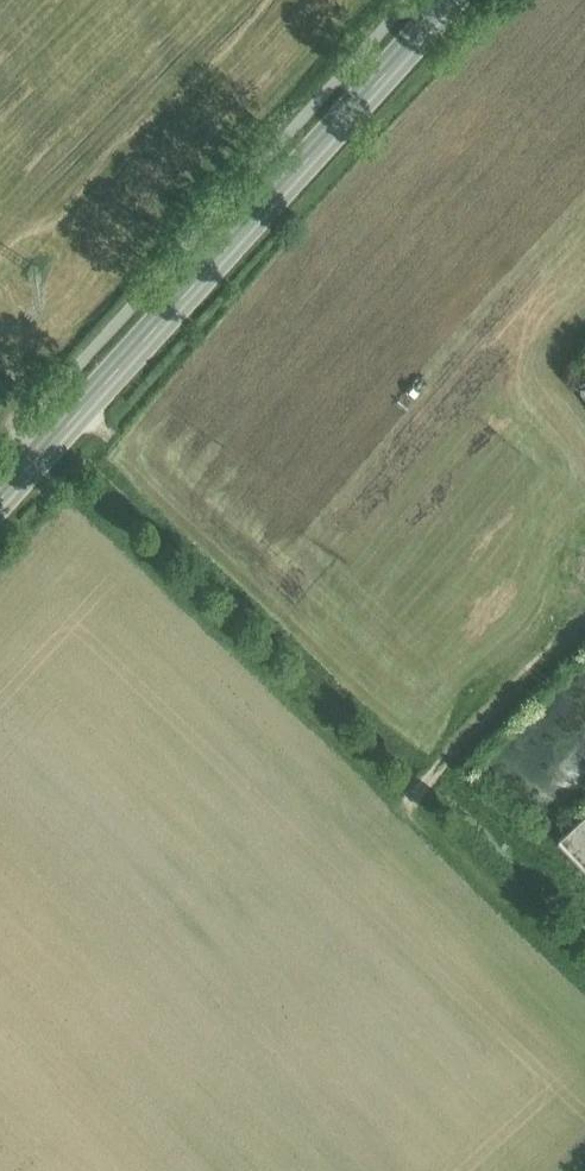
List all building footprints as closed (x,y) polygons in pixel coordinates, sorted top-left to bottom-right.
[(576,381),(584,393),(584,374),(576,381)]
